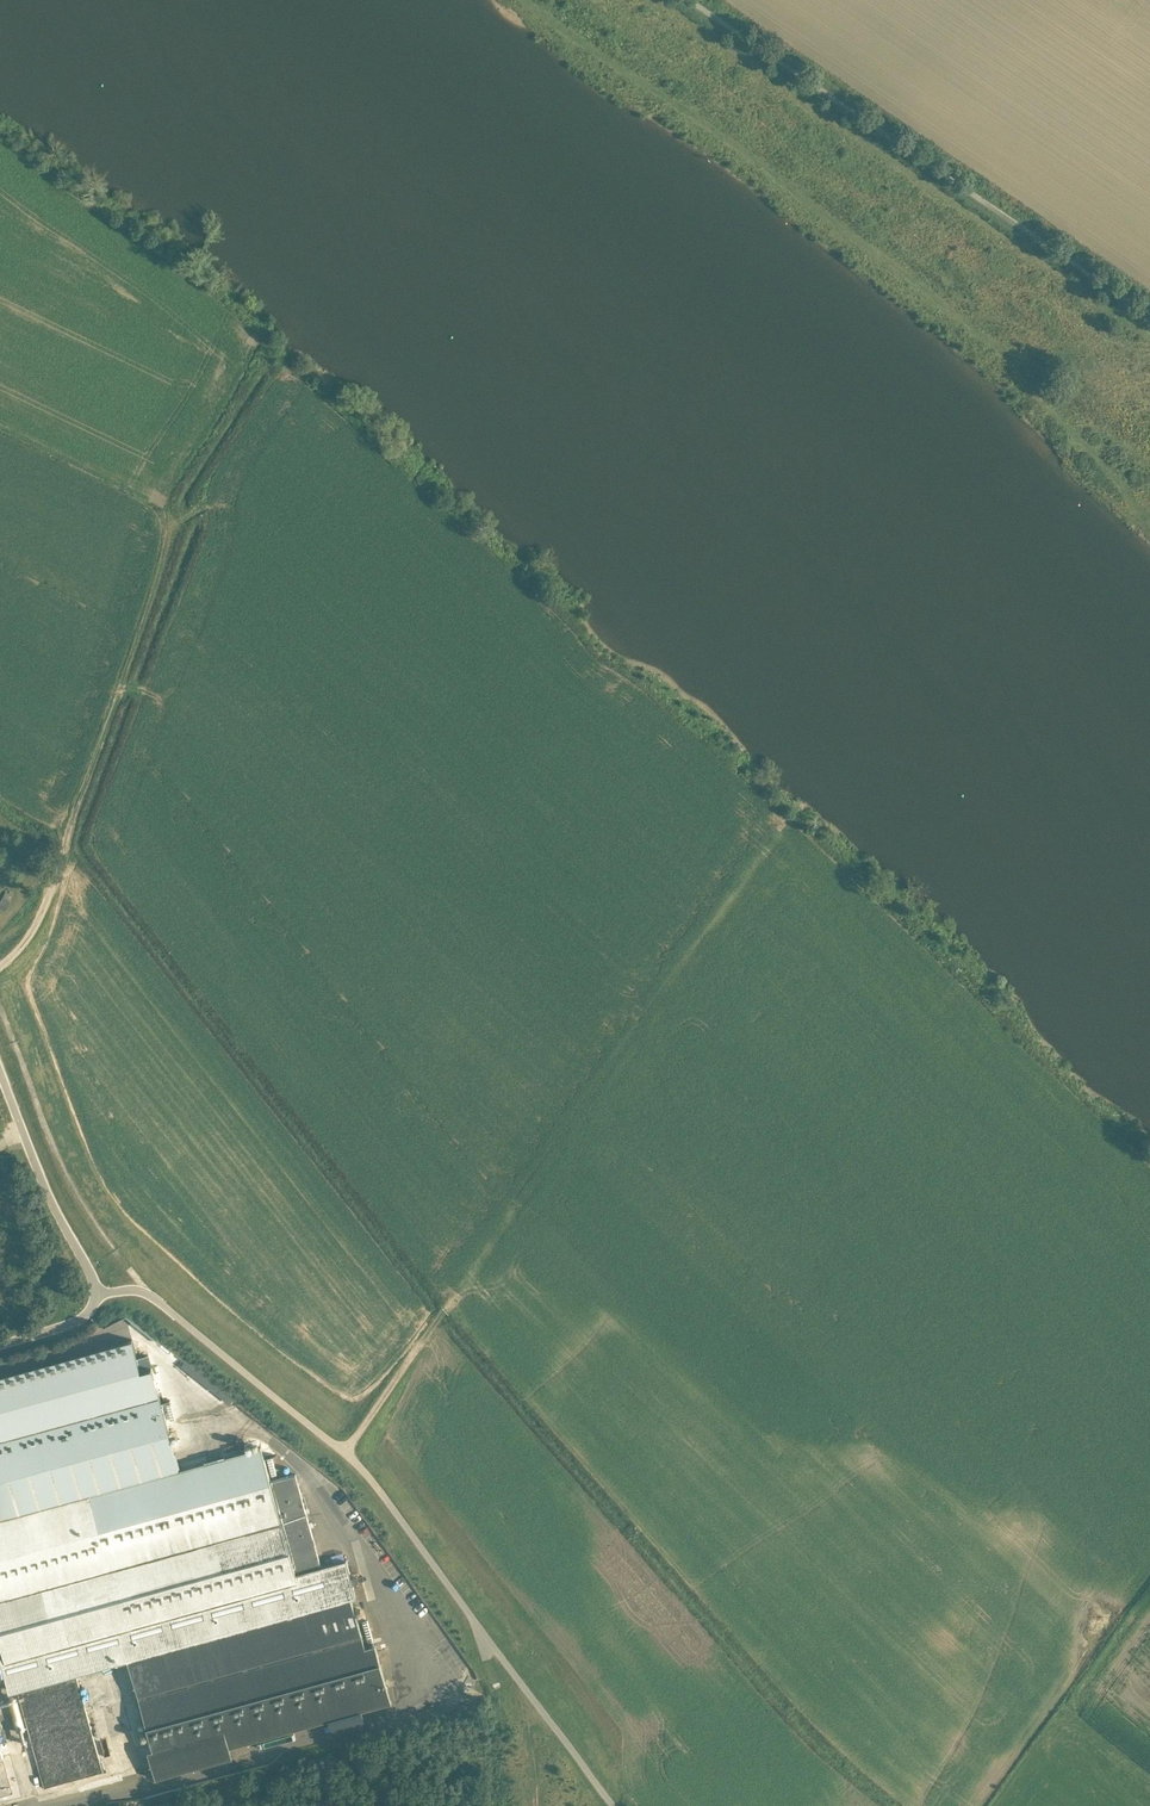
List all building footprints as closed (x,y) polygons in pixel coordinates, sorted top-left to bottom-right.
[(11,898),(4,894),(0,901),(0,906),(5,908),(11,898)] [(179,1466),(151,1365),(140,1368),(132,1337),(0,1374),(0,1515),(179,1466)] [(148,1749),(156,1777),(232,1756),(229,1745),(391,1701),(375,1643),(365,1646),(351,1595),(356,1593),(346,1558),(321,1565),(318,1552),(317,1552),(315,1545),(316,1545),(315,1541),(314,1542),(313,1537),(296,1473),(270,1480),(261,1445),(90,1492),(0,1517),(0,1642),(3,1653),(0,1653),(0,1654),(10,1689),(128,1656),(153,1748),(148,1749)] [(45,1786),(102,1770),(75,1675),(18,1692),(45,1786)] [(10,1778),(0,1744),(0,1794),(13,1790),(10,1778)]
